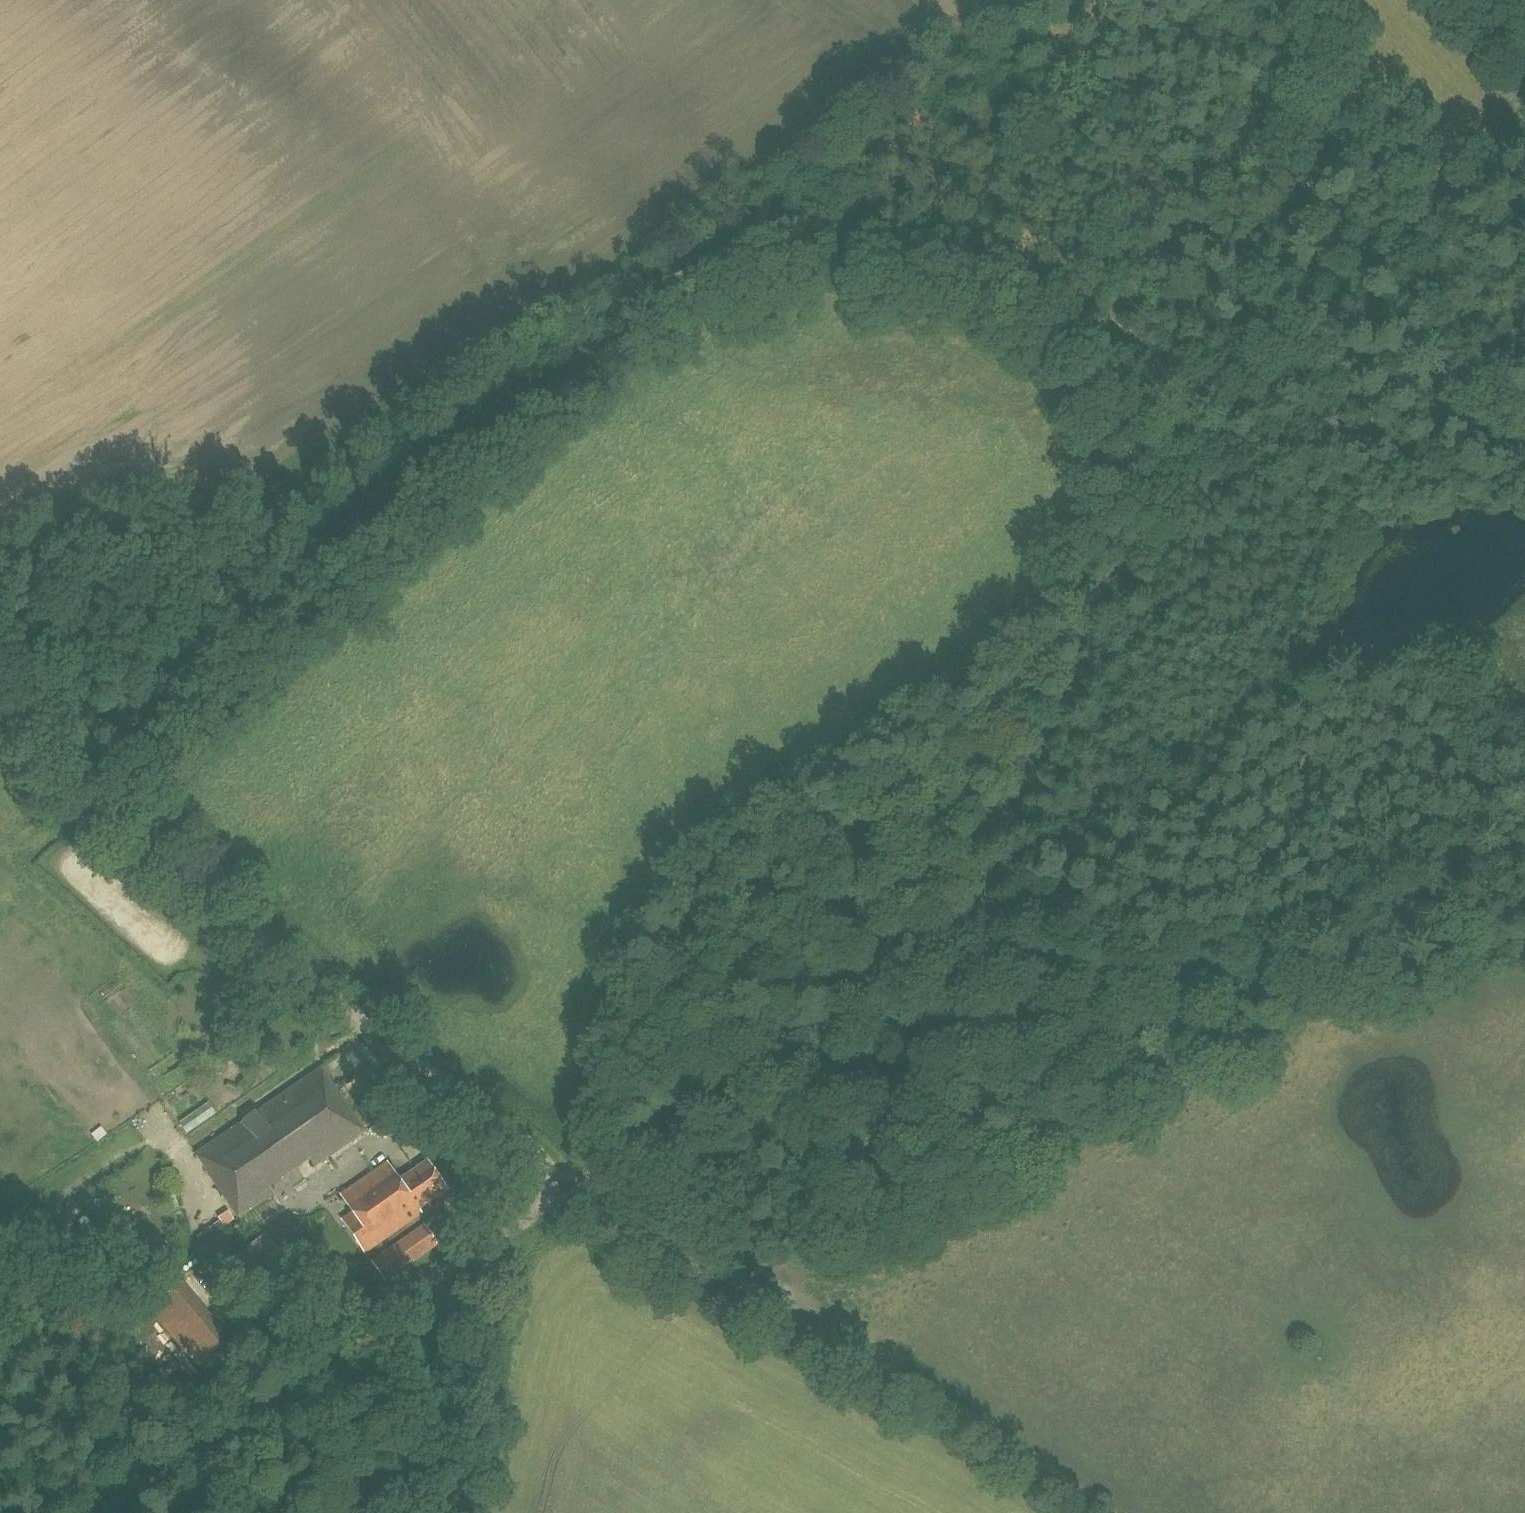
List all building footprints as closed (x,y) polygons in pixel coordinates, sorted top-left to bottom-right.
[(310,1158),(315,1165),(364,1131),(320,1067),(194,1155),(238,1218),(273,1195),(267,1187),(310,1158)] [(365,1252),(421,1214),(417,1208),(445,1190),(425,1161),(397,1181),(386,1165),(342,1195),(354,1212),(343,1219),(365,1252)] [(228,1211),(218,1217),(224,1227),(234,1220),(228,1211)] [(423,1225),(372,1261),(386,1281),(437,1245),(423,1225)] [(154,1305),(206,1367),(230,1347),(178,1285),(154,1305)]
